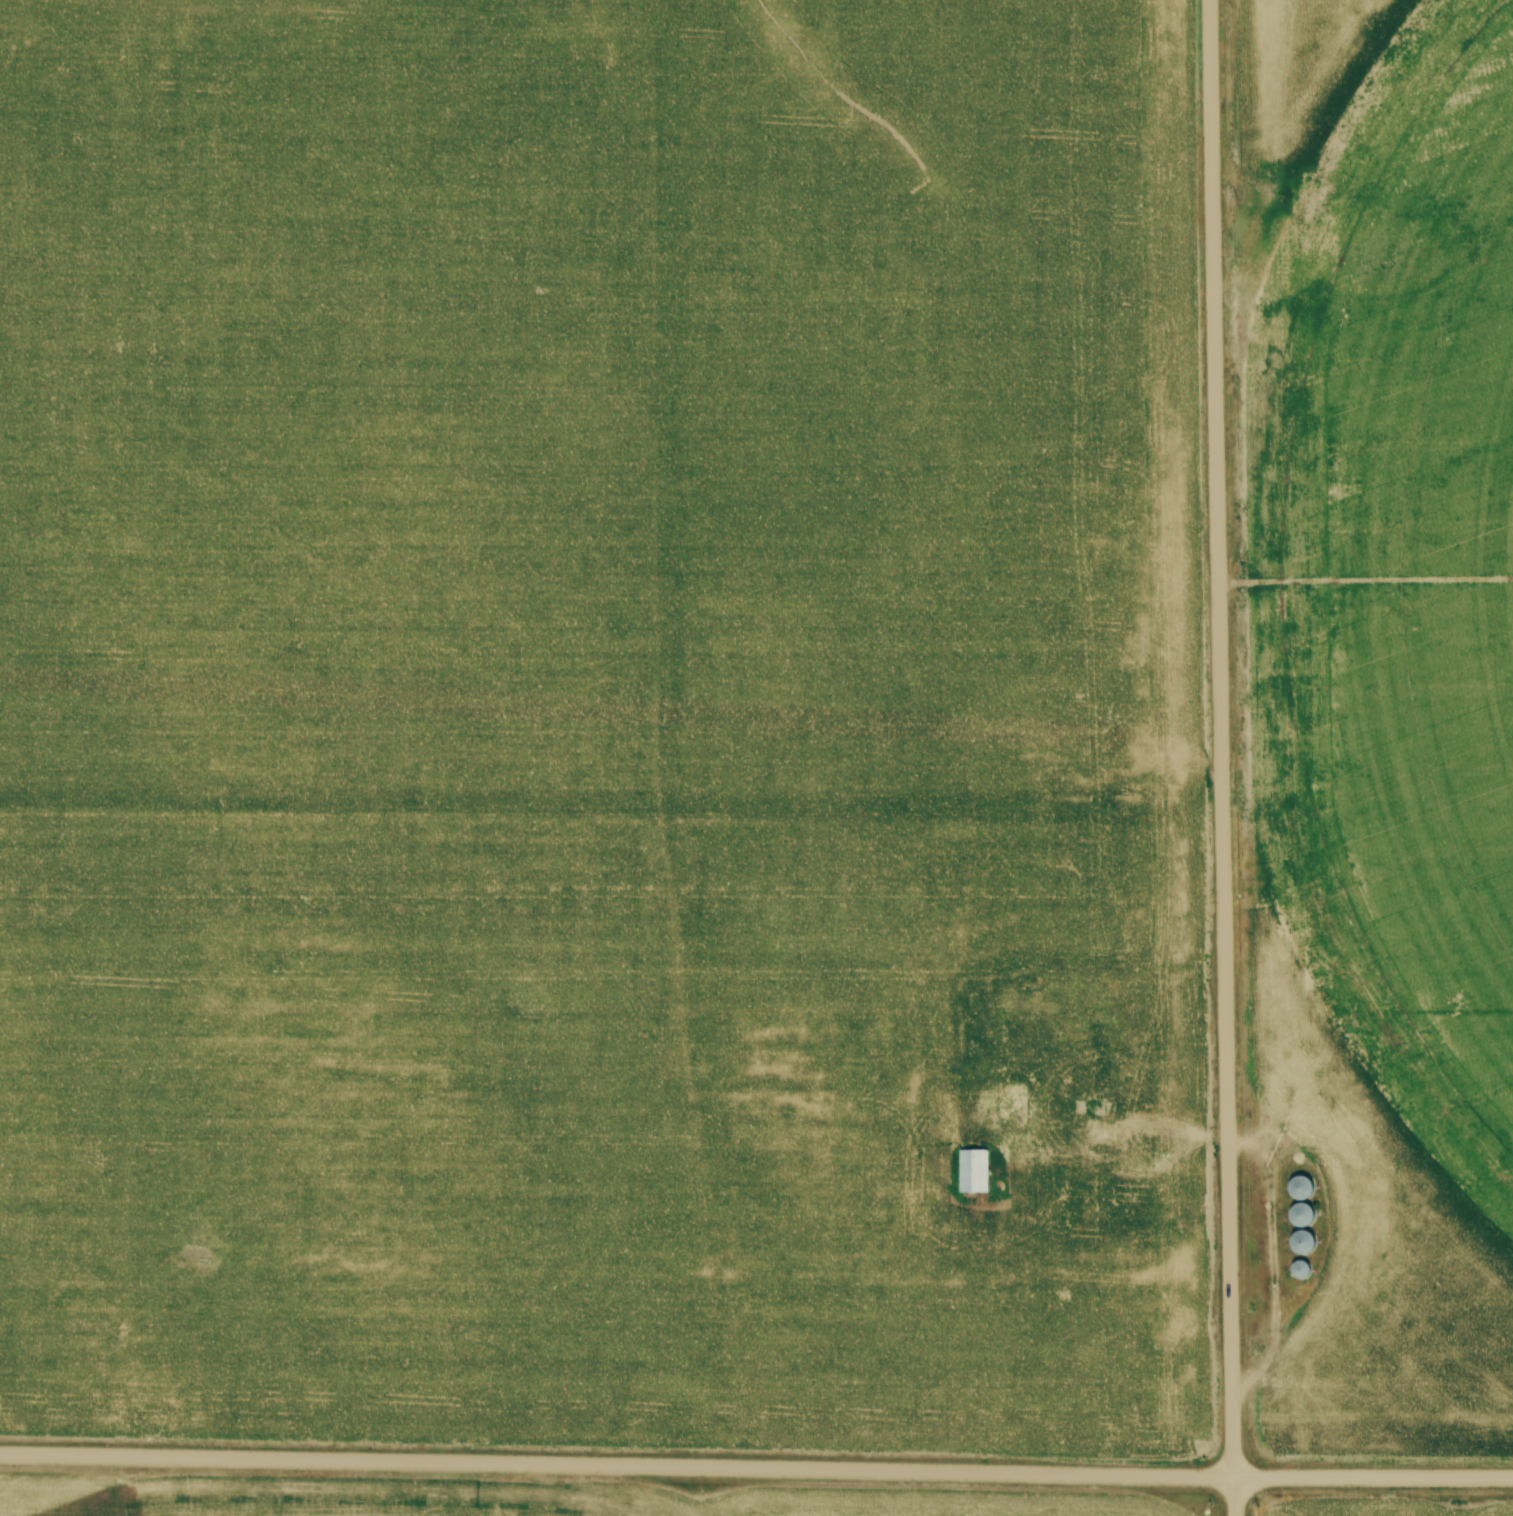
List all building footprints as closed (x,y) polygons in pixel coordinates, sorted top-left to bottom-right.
[(959,1153),(960,1192),(988,1192),(987,1152),(959,1153)] [(1309,1194),(1311,1192),(1313,1188),(1313,1185),(1313,1181),(1311,1178),(1308,1175),(1304,1174),(1301,1174),(1297,1175),(1294,1177),(1292,1180),(1291,1184),(1291,1188),(1292,1191),(1295,1194),(1298,1196),(1302,1197),(1305,1196),(1309,1194)] [(1309,1223),(1312,1220),(1314,1217),(1314,1213),(1313,1210),(1311,1207),(1309,1204),(1305,1203),(1301,1203),(1298,1204),(1295,1206),(1293,1209),(1292,1213),(1292,1216),(1293,1220),(1296,1223),(1299,1225),(1302,1225),(1306,1225),(1309,1223)] [(1309,1251),(1311,1248),(1313,1245),(1314,1241),(1313,1238),(1311,1235),(1308,1232),(1304,1231),(1301,1231),(1297,1232),(1294,1234),(1292,1237),(1291,1241),(1291,1244),(1293,1248),(1295,1251),(1298,1253),(1302,1253),(1306,1253),(1309,1251)] [(1306,1275),(1308,1273),(1308,1270),(1308,1267),(1307,1265),(1305,1263),(1303,1261),(1300,1261),(1297,1261),(1295,1262),(1293,1265),(1291,1267),(1291,1270),(1292,1273),(1293,1275),(1296,1277),(1298,1278),(1301,1278),(1304,1277),(1306,1275)]
